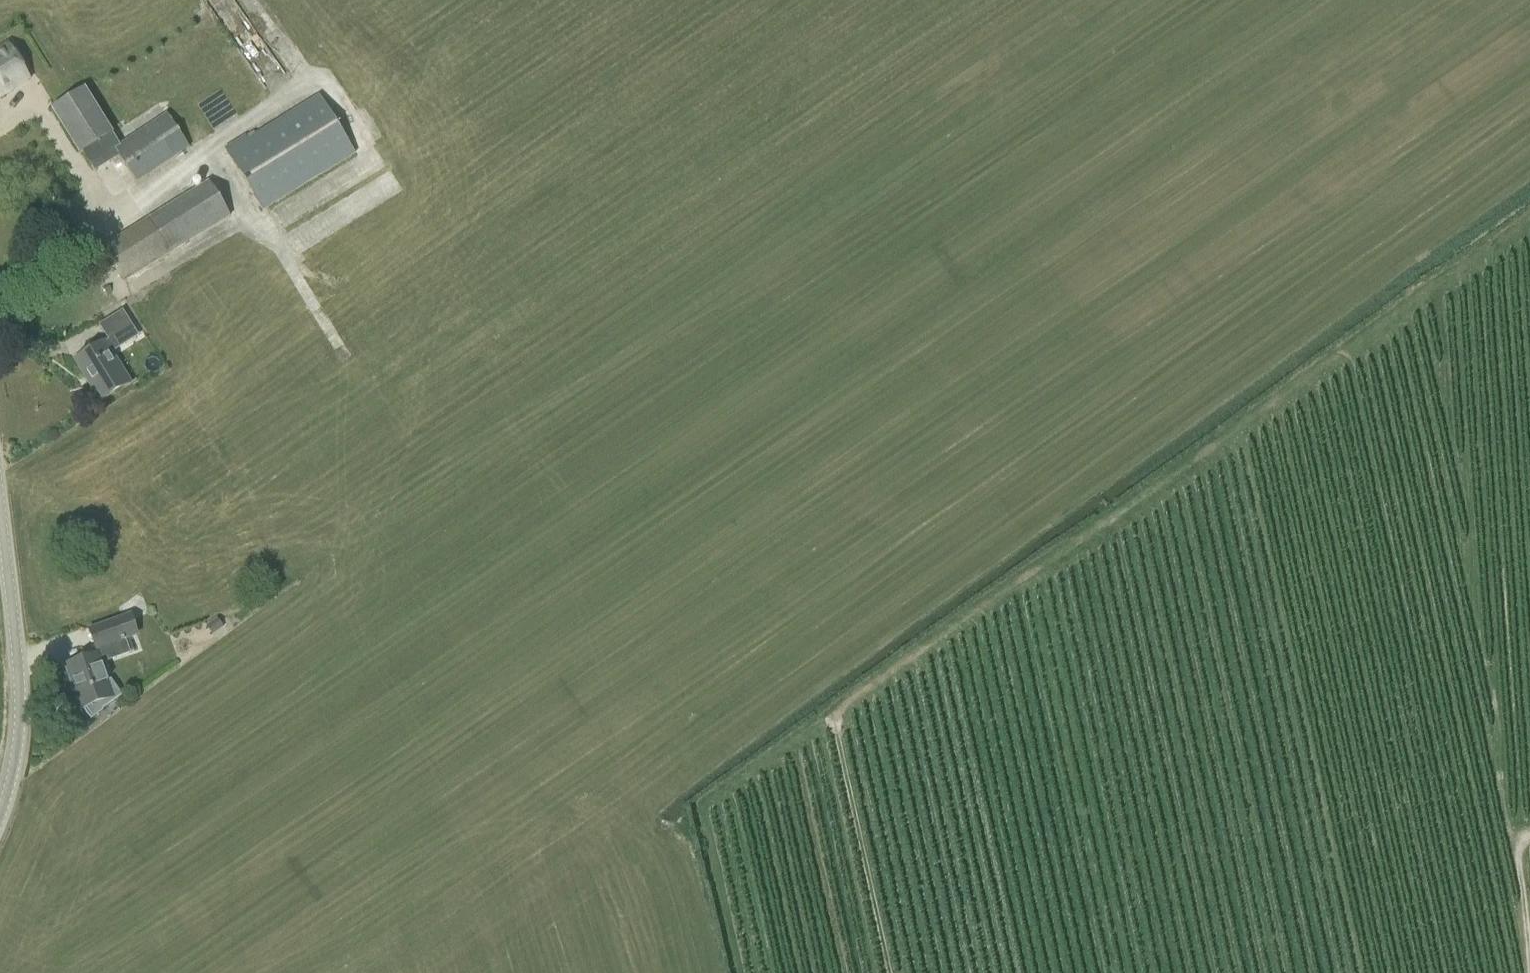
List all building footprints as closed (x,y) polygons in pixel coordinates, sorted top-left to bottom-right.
[(8,48),(0,53),(0,95),(27,78),(8,48)] [(167,115),(120,146),(85,90),(52,110),(79,154),(82,153),(95,174),(119,158),(135,183),(189,148),(167,115)] [(262,211),(354,155),(318,98),(247,141),(245,138),(225,150),(262,211)] [(169,256),(229,218),(208,184),(147,221),(103,249),(124,283),(169,256)] [(108,342),(132,327),(122,312),(98,327),(108,342)] [(101,402),(130,384),(104,344),(75,362),(101,402)] [(89,631),(97,652),(99,651),(104,664),(130,655),(126,641),(138,636),(131,616),(89,631)] [(212,636),(223,628),(216,619),(205,626),(212,636)] [(84,711),(92,722),(105,713),(103,711),(122,697),(111,682),(108,684),(97,656),(66,668),(82,711),(84,711)]
